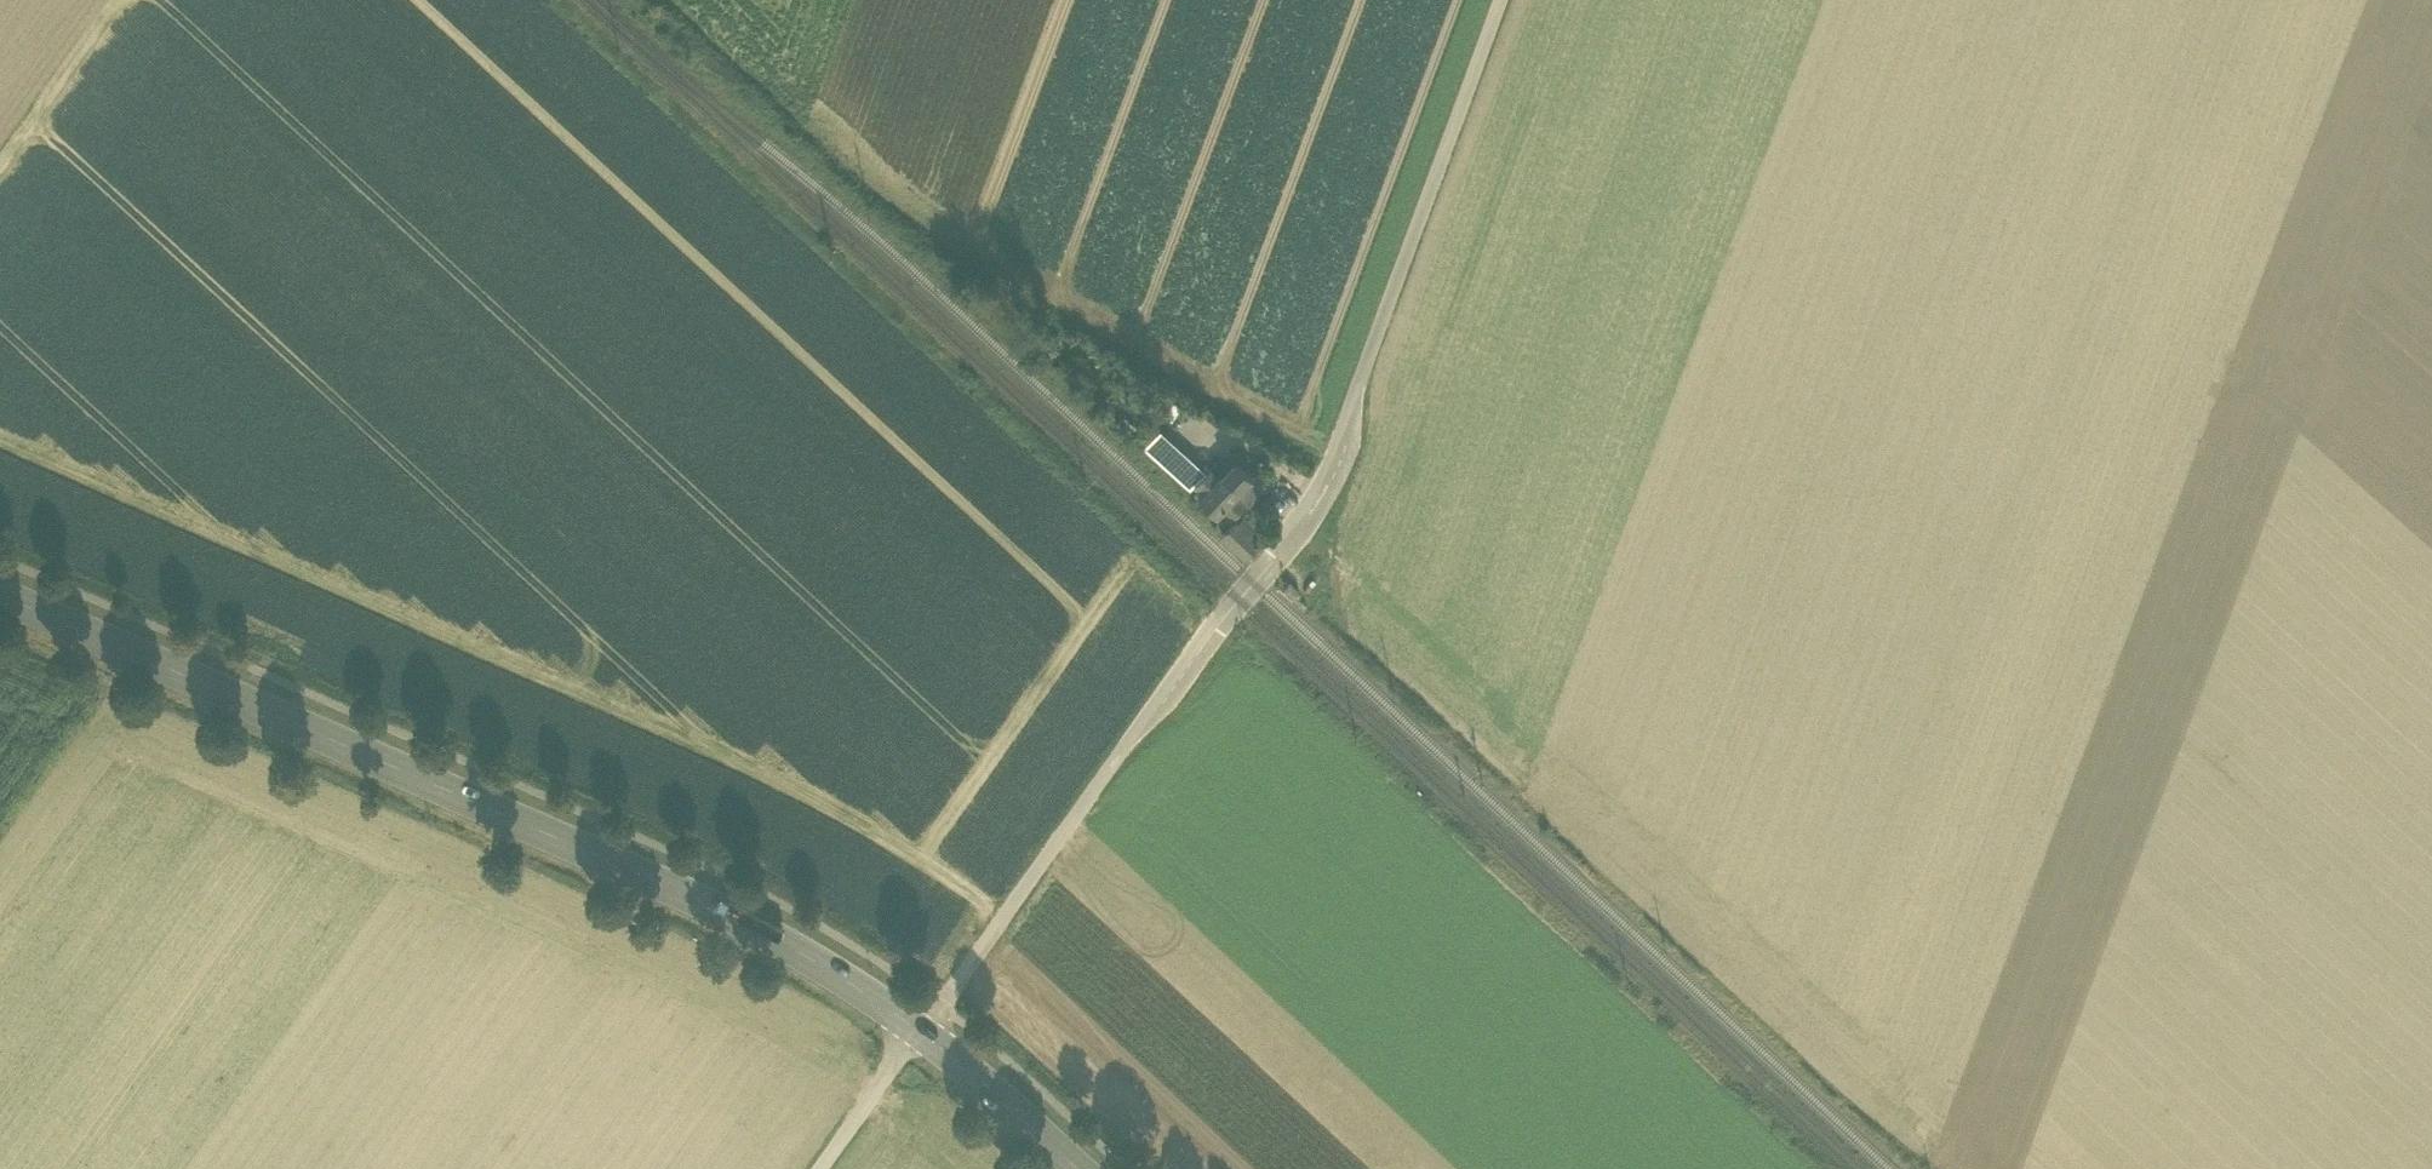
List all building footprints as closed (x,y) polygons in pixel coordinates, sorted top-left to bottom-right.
[(1221,507),(1232,517),(1234,513),(1237,516),(1243,509),(1241,506),(1246,500),(1248,503),(1264,486),(1235,459),(1220,476),(1201,497),(1218,512),(1221,507)] [(1196,492),(1201,497),(1220,476),(1210,467),(1195,483),(1200,487),(1196,492)] [(1237,551),(1243,556),(1243,555),(1263,533),(1243,515),(1239,520),(1237,518),(1223,532),(1240,548),(1237,551)]
